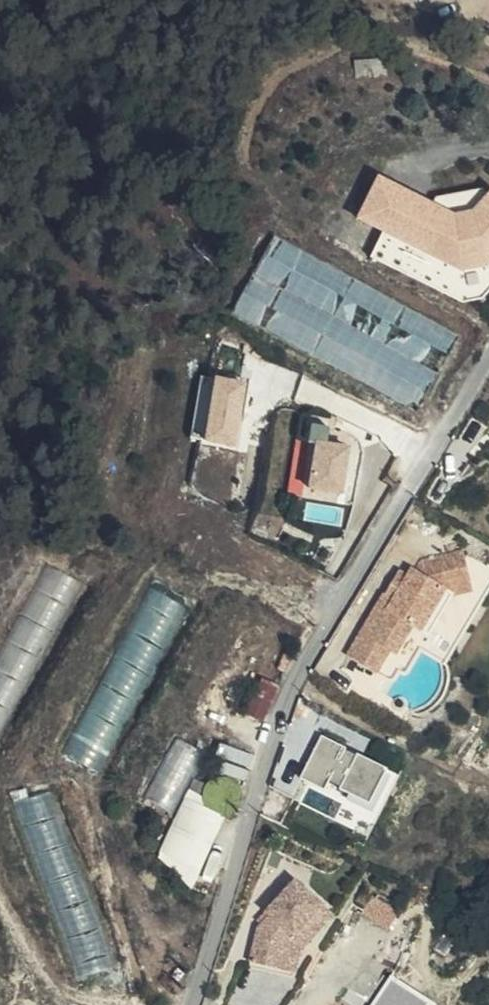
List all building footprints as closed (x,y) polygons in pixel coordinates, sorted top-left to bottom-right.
[(380,173),(359,213),(383,226),(369,251),(398,266),(411,241),(458,266),(488,263),(488,192),(478,206),(454,211),(436,202),(380,173)] [(440,194),(436,202),(454,211),(478,206),(488,192),(488,190),(484,185),(440,194)] [(462,334),(275,235),(235,310),(422,409),(462,334)] [(458,266),(411,241),(398,266),(462,301),(486,296),(488,293),(488,263),(458,266)] [(203,376),(191,434),(202,436),(213,378),(203,376)] [(215,376),(204,440),(235,446),(247,382),(215,376)] [(310,441),(318,442),(310,486),(342,492),(350,444),(329,441),(332,427),(313,424),(310,441)] [(367,633),(352,659),(377,674),(392,649),(410,620),(416,624),(431,632),(455,594),(478,580),(461,551),(423,574),(418,571),(412,580),(402,574),(388,599),(397,605),(376,640),(367,633)] [(0,656),(0,741),(84,583),(49,564),(0,656)] [(156,579),(65,752),(101,771),(192,598),(156,579)] [(481,586),(478,580),(455,594),(431,632),(436,635),(458,600),(481,586)] [(388,599),(367,633),(376,640),(397,605),(388,599)] [(416,624),(410,620),(392,649),(398,653),(416,624)] [(266,723),(281,684),(266,678),(251,717),(266,723)] [(325,735),(304,777),(327,789),(332,781),(344,786),(342,789),(373,804),(390,768),(361,753),(360,755),(349,749),(350,747),(325,735)] [(179,736),(146,796),(173,810),(206,750),(179,736)] [(16,801),(74,964),(84,1004),(125,1004),(113,953),(53,789),(16,801)] [(185,795),(156,863),(197,880),(226,813),(185,795)] [(327,900),(301,873),(270,903),(274,907),(261,919),(253,954),(284,962),(291,936),(327,900)] [(401,911),(375,895),(365,912),(390,928),(401,911)] [(304,943),(337,910),(327,900),(291,936),(284,962),(253,954),(251,959),(297,971),(304,943)] [(374,1004),(439,1004),(440,1003),(395,974),(374,1004)]
